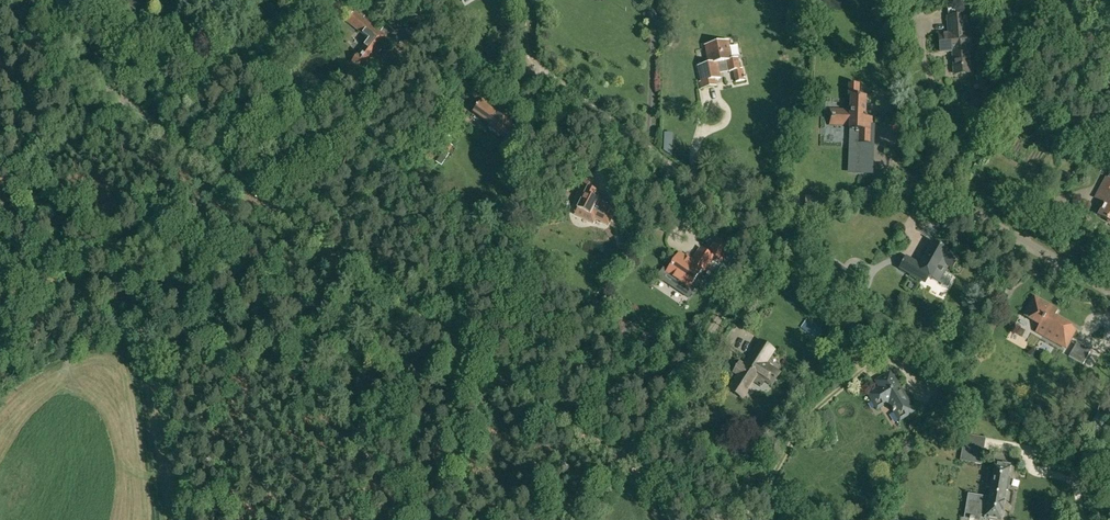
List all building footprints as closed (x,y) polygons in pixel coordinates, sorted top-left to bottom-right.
[(389,45),(399,43),(413,41),(411,29),(397,31),(394,31),(386,25),(381,32),(375,27),(377,24),(356,9),(346,22),(369,39),(352,61),(365,71),(377,54),(374,52),(383,41),(389,45)] [(953,51),(954,69),(955,76),(970,74),(970,67),(968,51),(971,50),(970,33),(967,33),(965,17),(948,18),(949,33),(939,34),(941,52),(953,51)] [(732,59),(729,44),(729,41),(705,46),(708,64),(698,66),(701,82),(699,83),(700,90),(716,87),(715,80),(720,79),(719,74),(734,71),(736,83),(745,81),(742,69),(740,70),(738,58),(732,59)] [(471,74),(485,83),(492,72),(478,63),(471,74)] [(858,124),(858,130),(857,143),(857,153),(870,154),(870,144),(868,144),(868,143),(869,143),(870,124),(872,124),(872,117),(867,117),(867,116),(866,116),(866,97),(859,97),(859,85),(849,85),(849,97),(851,97),(850,110),(830,110),(830,123),(858,124)] [(982,100),(973,101),(974,116),(983,115),(982,100)] [(473,113),(490,125),(487,129),(500,138),(502,136),(512,143),(521,131),(511,123),(512,122),(499,113),(498,114),(481,102),(473,113)] [(440,137),(435,146),(447,154),(454,146),(440,137)] [(585,212),(582,218),(593,224),(596,219),(609,226),(617,209),(605,202),(606,200),(595,194),(597,191),(590,188),(593,181),(584,176),(578,186),(580,187),(575,197),(581,201),(577,208),(585,212)] [(1106,179),(1096,198),(1106,203),(1099,216),(1109,222),(1109,181),(1106,179)] [(721,261),(729,249),(717,240),(709,252),(721,261)] [(940,283),(948,268),(952,270),(959,257),(932,242),(920,264),(906,256),(899,270),(926,284),(930,278),(940,283)] [(668,273),(689,287),(690,287),(711,256),(700,248),(691,262),(680,254),(668,273)] [(779,261),(772,271),(779,276),(787,266),(779,261)] [(1065,349),(1070,341),(1076,330),(1051,316),(1055,310),(1035,298),(1029,308),(1028,307),(1024,315),(1029,318),(1027,320),(1039,326),(1035,332),(1065,349)] [(730,389),(743,397),(757,375),(772,384),(779,373),(764,364),(773,350),(760,342),(744,367),(742,366),(737,374),(739,375),(730,389)] [(1091,350),(1077,343),(1069,357),(1083,365),(1091,350)] [(914,412),(908,402),(909,401),(898,384),(897,384),(890,373),(876,382),(880,388),(868,395),(877,409),(889,402),(900,420),(914,412)] [(987,438),(962,433),(961,444),(964,445),(961,460),(982,464),(987,438)] [(984,486),(979,485),(976,498),(970,496),(969,500),(968,500),(965,514),(967,515),(966,518),(970,519),(974,519),(976,519),(979,519),(979,517),(986,518),(990,519),(989,519),(996,519),(998,519),(1000,519),(1005,490),(1008,490),(1010,478),(1007,477),(1010,465),(1009,465),(996,463),(996,462),(995,462),(995,463),(988,462),(984,486)]
